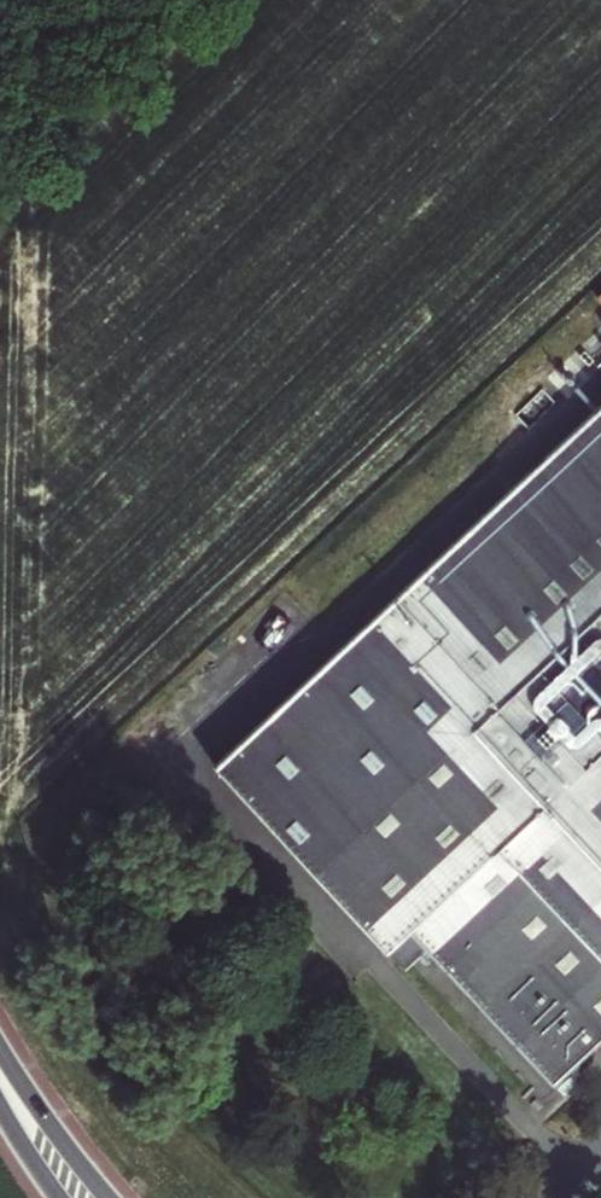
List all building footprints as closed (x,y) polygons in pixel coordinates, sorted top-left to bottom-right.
[(218,764),(389,949),(411,928),(554,1083),(600,1039),(600,410),(218,764)]
